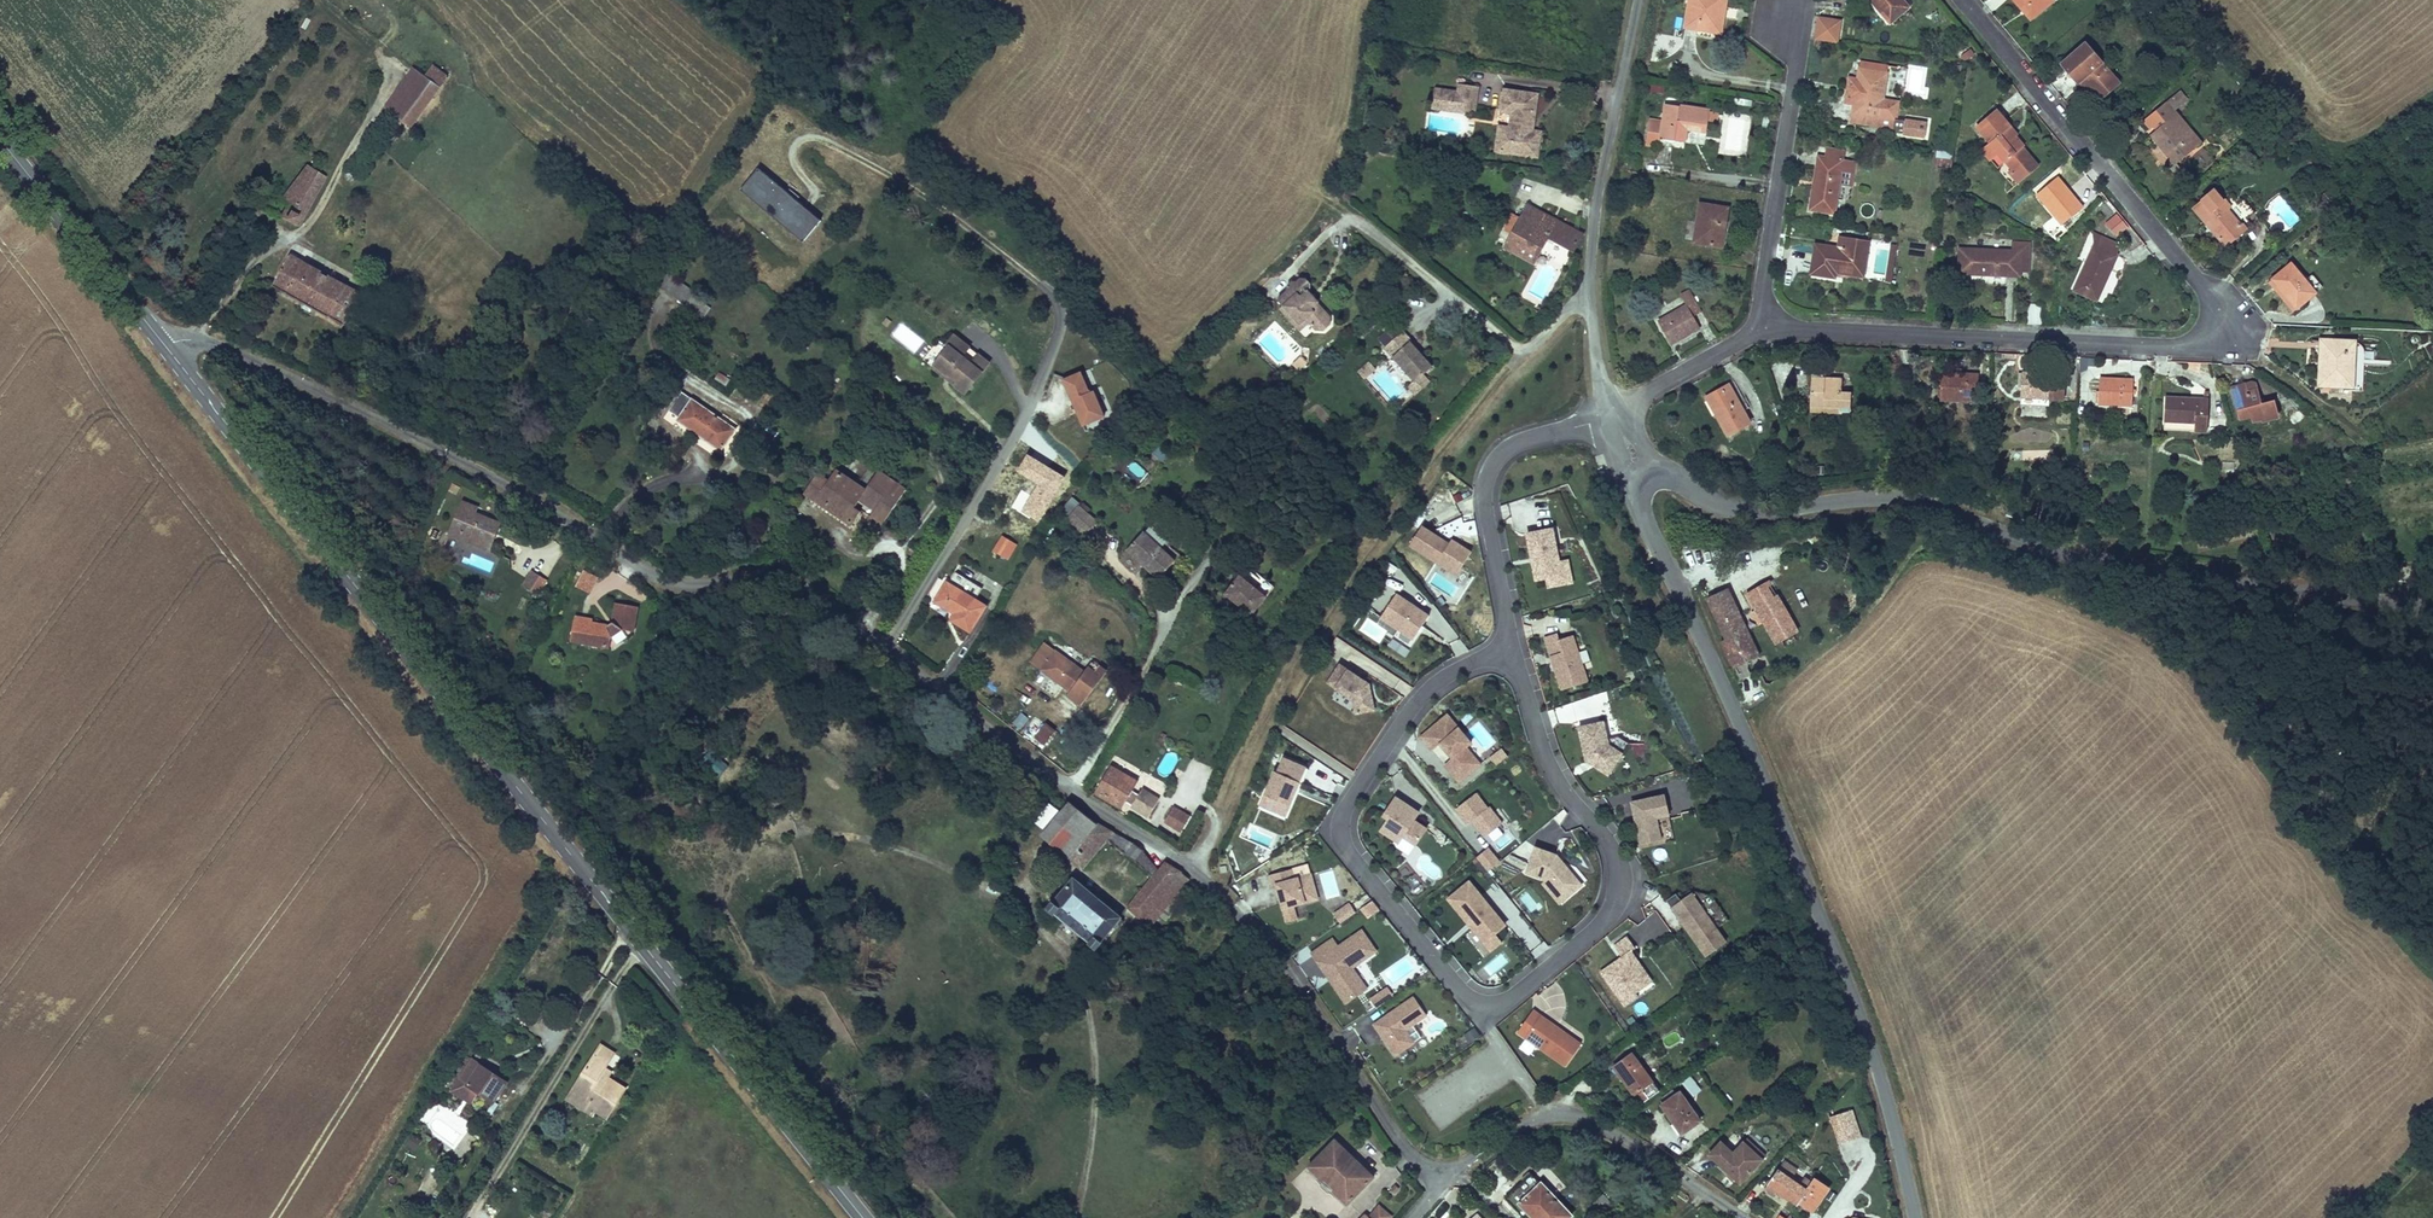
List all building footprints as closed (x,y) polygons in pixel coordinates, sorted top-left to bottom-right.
[(1681,22),(1693,24),(1692,30),(1716,34),(1721,0),(1684,0),(1681,22)] [(1895,0),(1864,0),(1882,21),(1900,5),(1895,0)] [(2030,16),(2048,0),(2016,0),(2030,16)] [(1812,40),(1839,42),(1841,17),(1814,15),(1812,40)] [(2078,41),(2054,61),(2071,80),(2075,76),(2090,94),(2110,78),(2078,41)] [(1969,47),(1959,55),(1965,61),(1974,53),(1969,47)] [(1883,70),(1859,66),(1856,83),(1848,82),(1844,109),(1852,110),(1849,128),(1904,136),(1906,126),(1895,125),(1896,113),(1899,97),(1879,94),(1883,70)] [(1433,91),(1429,119),(1444,121),(1446,113),(1463,116),(1462,125),(1470,126),(1475,98),(1433,91)] [(2150,134),(2159,144),(2164,139),(2181,159),(2202,142),(2164,98),(2148,112),(2157,122),(2161,118),(2164,122),(2150,134)] [(1526,148),(1529,139),(1533,104),(1500,99),(1497,120),(1508,122),(1507,137),(1503,136),(1500,160),(1535,165),(1537,150),(1526,148)] [(1705,105),(1661,99),(1659,120),(1641,118),(1639,139),(1655,142),(1656,132),(1679,136),(1681,125),(1702,128),(1703,118),(1713,120),(1714,108),(1704,107),(1705,105)] [(2003,162),(2019,149),(2011,138),(2013,136),(1993,110),(1972,127),(1986,143),(1979,149),(1990,163),(1998,156),(2003,162)] [(1463,116),(1446,113),(1444,121),(1462,125),(1463,116)] [(1503,136),(1495,135),(1492,159),(1500,160),(1503,136)] [(1539,141),(1529,139),(1526,148),(1537,150),(1539,141)] [(2164,139),(2159,144),(2176,164),(2181,159),(2164,139)] [(1870,140),(1869,146),(1882,149),(1883,142),(1870,140)] [(1823,149),(1821,160),(1841,163),(1842,152),(1823,149)] [(1949,151),(1931,149),(1930,162),(1948,165),(1949,151)] [(2019,149),(2003,162),(2010,172),(2027,159),(2019,149)] [(1857,165),(1841,163),(1821,160),(1816,159),(1808,209),(1834,213),(1838,187),(1854,189),(1857,165)] [(2027,159),(2010,172),(2007,174),(2010,177),(2013,174),(2020,182),(2036,170),(2027,159)] [(740,191),(805,241),(823,217),(758,168),(740,191)] [(328,193),(312,181),(275,228),(291,240),(328,193)] [(2235,223),(2244,216),(2253,209),(2241,194),(2230,195),(2229,197),(2223,189),(2220,193),(2210,181),(2197,191),(2201,195),(2190,203),(2218,237),(2220,235),(2226,243),(2242,231),(2235,223)] [(1696,201),(1690,237),(1717,242),(1724,207),(1696,201)] [(2117,212),(2104,222),(2115,236),(2127,227),(2117,212)] [(1540,249),(1562,259),(1569,242),(1521,214),(1514,223),(1506,219),(1495,238),(1503,243),(1496,253),(1527,272),(1540,249)] [(2244,216),(2235,223),(2242,231),(2251,224),(2244,216)] [(1829,249),(1808,246),(1803,272),(1828,277),(1829,274),(1856,279),(1863,242),(1832,235),(1829,249)] [(2089,304),(2103,273),(2099,271),(2106,258),(2111,247),(2092,238),(2087,250),(2085,249),(2066,293),(2089,304)] [(2014,270),(2018,242),(2008,240),(2007,252),(1968,247),(1965,273),(2002,277),(2003,269),(2014,270)] [(2018,242),(2014,270),(2024,271),(2027,243),(2018,242)] [(1886,245),(1878,285),(1885,286),(1893,247),(1886,245)] [(2106,258),(2099,271),(2103,273),(2110,259),(2106,258)] [(2293,313),(2321,286),(2313,277),(2310,281),(2289,258),(2264,281),(2293,313)] [(353,311),(286,270),(263,303),(329,344),(353,311)] [(694,303),(672,285),(662,298),(684,315),(694,303)] [(1310,297),(1310,291),(1306,287),(1300,287),(1296,291),(1291,291),(1287,296),(1287,301),(1278,311),(1284,317),(1297,328),(1301,324),(1311,333),(1313,332),(1319,337),(1327,337),(1333,331),(1333,323),(1326,317),(1318,318),(1318,311),(1307,301),(1310,297)] [(1685,305),(1659,320),(1673,343),(1700,326),(1694,315),(1703,310),(1689,287),(1678,293),(1685,305)] [(2020,305),(2020,326),(2036,327),(2037,305),(2020,305)] [(1537,318),(1530,315),(1528,319),(1535,323),(1537,318)] [(1304,341),(1311,333),(1301,324),(1297,328),(1284,317),(1281,320),(1304,341)] [(2353,336),(2324,334),(2324,347),(2353,348),(2353,336)] [(2353,348),(2324,347),(2324,363),(2318,363),(2318,382),(2330,383),(2330,390),(2344,390),(2344,383),(2353,384),(2353,362),(2362,362),(2362,353),(2362,349),(2361,347),(2360,345),(2359,343),(2358,341),(2356,338),(2353,336),(2353,348)] [(1439,379),(1417,355),(1419,353),(1410,342),(1390,359),(1421,395),(1429,388),(1439,379)] [(983,374),(947,345),(939,356),(942,358),(974,384),(983,374)] [(958,404),(974,384),(942,358),(928,375),(940,385),(943,385),(951,391),(948,395),(958,404)] [(1304,380),(1312,371),(1306,365),(1302,369),(1297,374),(1304,380)] [(1082,425),(1105,416),(1086,368),(1063,377),(1082,425)] [(1370,390),(1382,380),(1375,373),(1363,383),(1370,390)] [(1969,376),(1932,374),(1931,400),(1968,402),(1969,376)] [(2059,376),(2016,374),(2016,399),(2042,399),(2042,389),(2059,389),(2059,376)] [(951,391),(943,385),(940,385),(928,375),(926,377),(948,395),(951,391)] [(2248,377),(2224,384),(2231,412),(2242,409),(2243,413),(2252,411),(2252,413),(2267,409),(2264,394),(2253,396),(2248,377)] [(1818,378),(1802,379),(1803,415),(1841,415),(1840,398),(1832,398),(1831,386),(1818,386),(1818,378)] [(2133,380),(2094,379),(2093,403),(2125,404),(2126,394),(2132,395),(2133,380)] [(1728,382),(1708,394),(1732,431),(1751,419),(1728,382)] [(1421,395),(1414,401),(1420,407),(1434,394),(1429,388),(1421,395)] [(2042,389),(2042,399),(2059,399),(2059,389),(2042,389)] [(2161,398),(2161,422),(2190,423),(2190,431),(2202,431),(2202,399),(2161,398)] [(725,445),(675,405),(661,422),(670,428),(667,433),(687,450),(690,446),(712,461),(725,445)] [(2190,423),(2161,422),(2160,430),(2190,431),(2190,423)] [(1141,482),(1147,467),(1127,459),(1121,474),(1141,482)] [(804,490),(792,511),(840,538),(847,525),(844,523),(848,514),(866,523),(860,532),(873,540),(894,502),(864,486),(852,507),(844,502),(846,499),(822,485),(816,497),(804,490)] [(483,523),(468,518),(456,549),(495,564),(505,537),(481,528),(483,523)] [(1094,536),(1075,520),(1065,532),(1084,548),(1094,536)] [(1424,527),(1410,547),(1458,576),(1472,553),(1454,538),(1448,542),(1424,527)] [(1554,530),(1524,535),(1535,582),(1546,582),(1548,591),(1575,587),(1570,563),(1562,563),(1554,530)] [(1175,577),(1144,547),(1127,565),(1159,594),(1175,577)] [(996,548),(988,561),(998,567),(1006,554),(996,548)] [(1760,657),(1727,583),(1708,592),(1727,638),(1722,641),(1736,668),(1760,657)] [(1799,638),(1766,583),(1750,593),(1782,646),(1785,645),(1799,638)] [(552,590),(543,587),(538,601),(547,604),(552,590)] [(560,592),(552,590),(547,604),(555,607),(560,592)] [(1267,612),(1240,591),(1226,610),(1254,631),(1267,612)] [(978,617),(942,593),(930,612),(950,625),(947,631),(963,642),(978,617)] [(1396,596),(1379,620),(1413,642),(1429,618),(1396,596)] [(584,631),(576,654),(614,667),(618,656),(630,651),(641,654),(650,629),(629,623),(624,642),(616,645),(601,640),(602,637),(584,631)] [(1557,633),(1544,637),(1560,693),(1589,683),(1572,637),(1561,640),(1557,633)] [(1799,638),(1785,645),(1789,654),(1798,650),(1803,648),(1802,644),(1799,638)] [(1086,685),(1055,662),(1041,681),(1086,713),(1109,681),(1096,671),(1086,685)] [(1370,685),(1340,664),(1329,683),(1351,703),(1352,716),(1375,713),(1370,685)] [(1012,722),(1020,729),(1030,717),(1021,711),(1012,722)] [(1447,716),(1421,737),(1431,753),(1441,749),(1448,762),(1446,767),(1456,785),(1484,766),(1470,750),(1475,747),(1447,716)] [(1047,721),(1035,736),(1045,744),(1057,729),(1047,721)] [(1602,723),(1579,728),(1584,761),(1610,780),(1623,756),(1611,748),(1602,723)] [(1052,763),(1060,750),(1051,743),(1042,756),(1052,763)] [(1490,756),(1496,765),(1509,755),(1503,747),(1490,756)] [(712,749),(702,760),(719,776),(730,765),(712,749)] [(1309,768),(1282,759),(1258,807),(1288,821),(1309,768)] [(1108,775),(1092,797),(1117,815),(1121,809),(1127,813),(1127,814),(1143,826),(1155,808),(1133,793),(1108,775)] [(1477,796),(1455,811),(1466,827),(1473,824),(1485,839),(1504,824),(1492,806),(1487,808),(1477,796)] [(1664,797),(1630,804),(1641,848),(1666,844),(1658,824),(1671,819),(1664,797)] [(1420,814),(1395,798),(1382,819),(1386,823),(1379,835),(1402,846),(1404,841),(1417,849),(1429,832),(1416,825),(1420,814)] [(1078,820),(1066,811),(1038,847),(1080,881),(1105,848),(1111,840),(1087,826),(1078,820)] [(1169,817),(1159,832),(1174,843),(1184,828),(1169,817)] [(1500,849),(1512,840),(1506,832),(1494,841),(1500,849)] [(1111,840),(1105,848),(1126,862),(1131,854),(1111,840)] [(1492,847),(1477,853),(1485,870),(1500,863),(1492,847)] [(1556,856),(1535,848),(1526,873),(1541,883),(1559,906),(1583,888),(1556,856)] [(1143,861),(1136,870),(1152,882),(1160,872),(1143,861)] [(1292,871),(1269,875),(1284,924),(1298,920),(1296,909),(1320,902),(1311,876),(1296,877),(1292,871)] [(1160,872),(1152,882),(1125,919),(1138,929),(1141,927),(1151,934),(1159,929),(1164,932),(1185,905),(1179,901),(1186,889),(1160,872)] [(1508,929),(1468,883),(1447,901),(1488,954),(1502,945),(1498,939),(1508,929)] [(1114,928),(1070,891),(1045,923),(1091,960),(1114,928)] [(1692,897),(1673,909),(1706,960),(1729,945),(1692,897)] [(1372,899),(1361,908),(1369,919),(1381,910),(1372,899)] [(1348,905),(1334,913),(1340,924),(1356,913),(1348,905)] [(1658,911),(1631,928),(1643,947),(1670,931),(1658,911)] [(1333,939),(1310,954),(1346,1006),(1368,991),(1357,970),(1377,954),(1362,932),(1340,945),(1333,939)] [(1620,959),(1599,971),(1625,1009),(1655,986),(1631,955),(1634,949),(1627,940),(1614,947),(1620,959)] [(1502,951),(1482,967),(1490,977),(1510,961),(1502,951)] [(1389,988),(1370,999),(1376,1008),(1393,996),(1389,988)] [(1413,996),(1374,1025),(1395,1059),(1414,1044),(1408,1031),(1427,1015),(1413,996)] [(1581,1044),(1534,1010),(1518,1031),(1564,1069),(1581,1044)] [(613,1053),(602,1046),(573,1092),(597,1107),(594,1112),(608,1120),(627,1089),(613,1081),(611,1084),(605,1081),(598,1076),(604,1066),(613,1053)] [(1665,1095),(1636,1061),(1619,1076),(1641,1103),(1646,1098),(1652,1106),(1665,1095)] [(494,1102),(505,1082),(470,1062),(459,1082),(494,1102)] [(611,1071),(604,1066),(598,1076),(605,1081),(611,1071)] [(1687,1085),(1695,1095),(1702,1088),(1694,1079),(1687,1085)] [(597,1107),(573,1092),(568,1100),(592,1114),(594,1112),(597,1107)] [(1708,1125),(1688,1097),(1669,1111),(1689,1139),(1708,1125)] [(1852,1112),(1829,1118),(1839,1146),(1861,1138),(1852,1112)] [(407,1147),(418,1151),(422,1138),(411,1134),(407,1147)] [(1336,1137),(1308,1166),(1350,1204),(1355,1198),(1356,1200),(1378,1176),(1336,1137)] [(1774,1162),(1755,1145),(1752,1148),(1771,1166),(1774,1162)] [(1749,1190),(1771,1166),(1752,1148),(1742,1159),(1730,1148),(1717,1161),(1749,1190)] [(1508,1167),(1521,1168),(1523,1157),(1509,1155),(1508,1167)] [(1811,1206),(1822,1184),(1814,1180),(1810,1189),(1800,1184),(1805,1174),(1791,1168),(1777,1199),(1785,1203),(1788,1197),(1810,1207),(1813,1209),(1813,1208),(1810,1207),(1811,1206)] [(1544,1179),(1541,1182),(1532,1173),(1506,1197),(1524,1217),(1529,1213),(1534,1217),(1572,1217),(1577,1214),(1544,1179)] [(1823,1181),(1822,1184),(1811,1206),(1826,1213),(1838,1188),(1823,1181)] [(1373,1217),(1393,1217),(1395,1216),(1380,1204),(1370,1216),(1373,1217)]
